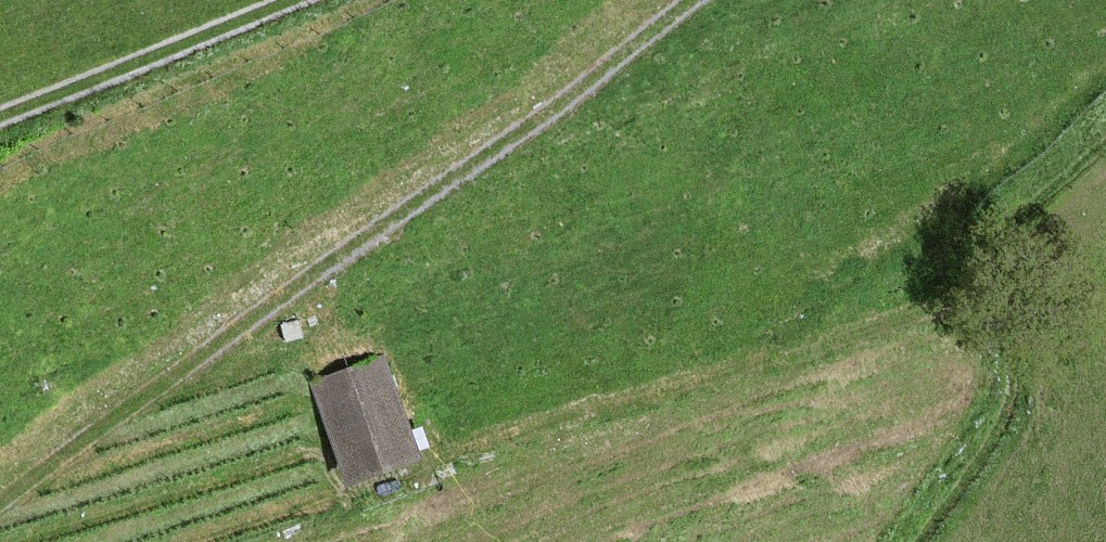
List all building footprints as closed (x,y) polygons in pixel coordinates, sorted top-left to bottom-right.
[(404,357),(323,384),(358,489),(439,462),(404,357)]
